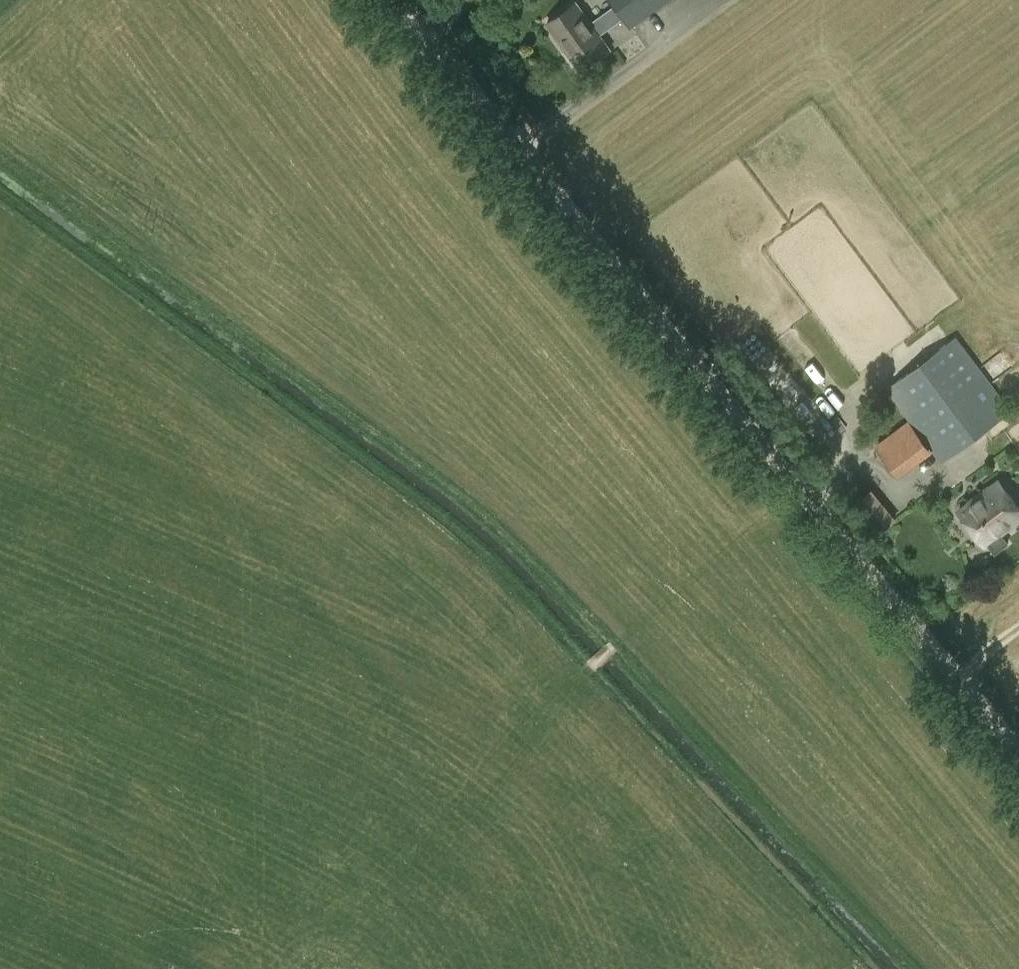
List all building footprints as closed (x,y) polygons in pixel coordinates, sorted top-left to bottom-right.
[(591,23),(576,2),(547,22),(581,70),(610,49),(599,34),(622,17),(630,28),(669,0),(610,0),(614,6),(591,23)] [(886,388),(942,462),(1010,411),(954,337),(886,388)] [(898,477),(932,451),(909,420),(875,446),(898,477)] [(1001,533),(1018,519),(1018,507),(998,480),(958,510),(985,545),(987,543),(995,554),(1009,543),(1001,533)] [(876,534),(896,518),(872,489),(852,505),(876,534)]
